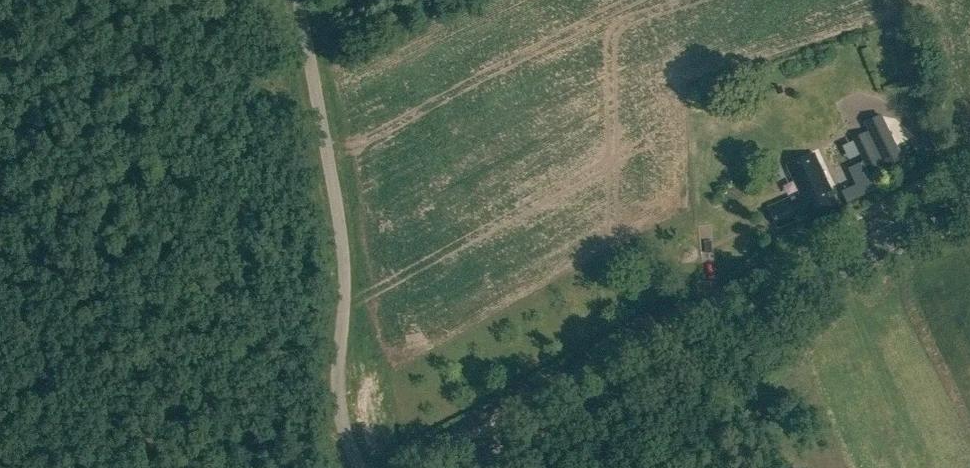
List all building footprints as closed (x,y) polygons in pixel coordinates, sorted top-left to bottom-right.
[(902,159),(881,115),(863,124),(884,168),(902,159)] [(808,214),(810,220),(838,208),(821,169),(813,153),(785,165),(792,182),(795,180),(800,193),(768,207),(777,227),(808,214)]
